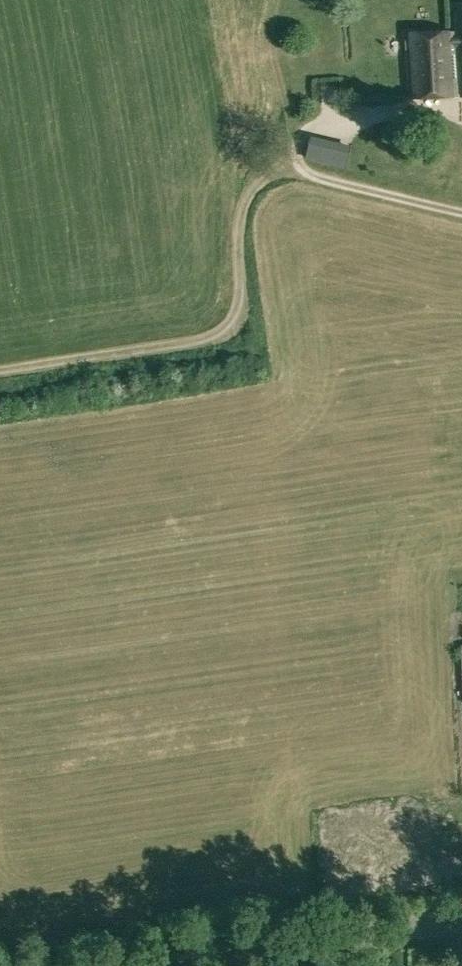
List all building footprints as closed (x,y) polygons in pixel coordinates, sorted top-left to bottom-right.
[(459,44),(458,37),(454,37),(453,31),(406,33),(409,97),(458,94),(455,44),(459,44)] [(324,141),(311,137),(306,157),(319,160),(324,141)]
